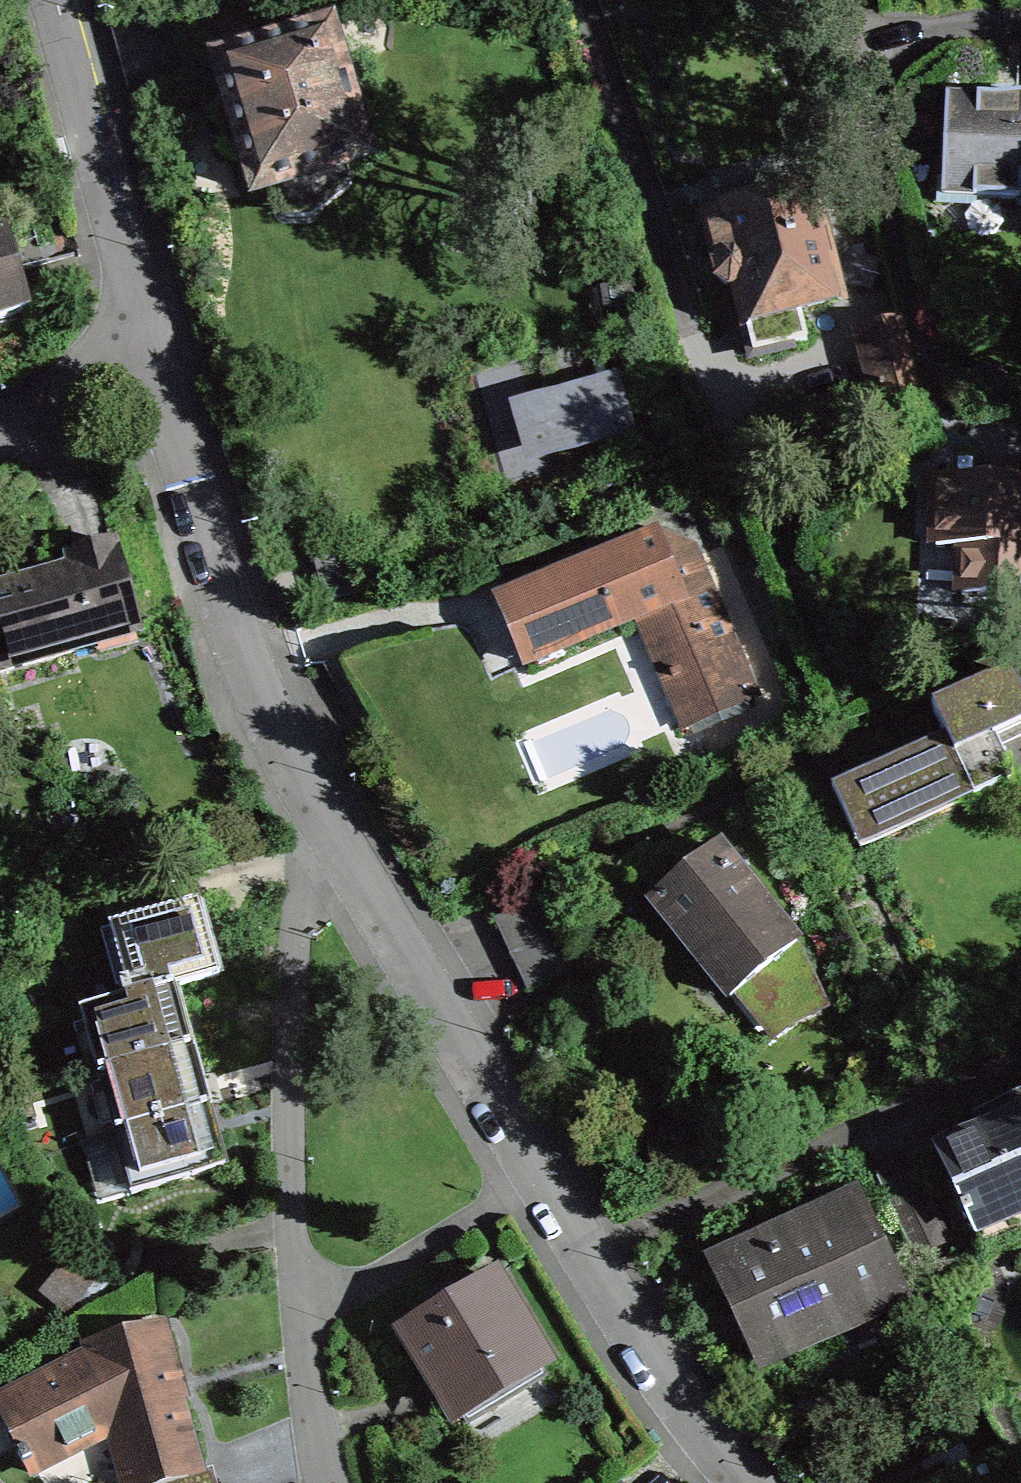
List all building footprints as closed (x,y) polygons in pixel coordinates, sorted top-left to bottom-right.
[(345,166),(366,160),(329,33),(219,66),(237,129),(255,192),(276,186),(277,189),(279,189),(280,189),(281,189),(282,188),(283,189),(284,190),(286,190),(287,190),(301,189),(304,189),(306,190),(314,193),(317,194),(319,194),(321,194),(324,193),(325,192),(336,184),(338,182),(339,181),(340,179),(340,178),(341,170),(343,171),(343,169),(345,169),(346,168),(345,166)] [(994,99),(941,98),(935,208),(974,210),(974,203),(1016,203),(1016,212),(1020,212),(1020,100),(994,99)] [(754,353),(755,353),(766,396),(819,383),(808,339),(809,339),(800,304),(808,307),(824,303),(837,293),(813,196),(739,214),(704,223),(717,275),(719,279),(722,283),(726,285),(731,287),(737,286),(754,353)] [(28,311),(11,249),(7,235),(0,237),(0,318),(28,311)] [(987,463),(984,480),(975,479),(975,471),(968,471),(960,471),(960,479),(924,479),(923,512),(928,513),(925,549),(955,551),(952,598),(1020,600),(1020,464),(987,463)] [(670,567),(657,536),(500,602),(505,614),(527,665),(638,618),(667,684),(680,678),(698,721),(755,697),(696,556),(670,567)] [(97,639),(92,622),(133,611),(118,556),(116,556),(112,543),(69,555),(73,568),(9,586),(0,588),(0,666),(97,639)] [(872,776),(875,782),(889,813),(965,777),(970,787),(1010,769),(996,740),(1020,728),(1020,695),(1011,673),(933,709),(946,738),(871,774),(872,776)] [(755,978),(795,945),(796,944),(794,941),(792,943),(720,852),(722,851),(719,847),(653,900),(655,904),(658,902),(686,938),(707,965),(705,966),(708,970),(710,968),(730,994),(728,995),(730,998),(755,978)] [(201,892),(99,920),(118,990),(176,974),(177,978),(221,965),(201,892)] [(511,956),(570,928),(554,894),(495,922),(511,956)] [(570,928),(511,956),(528,991),(587,963),(570,928)] [(826,1007),(801,953),(795,945),(755,978),(792,1024),(826,1007)] [(118,990),(77,1002),(95,1065),(105,1062),(194,1036),(177,978),(176,974),(118,990)] [(194,1036),(105,1062),(121,1122),(211,1097),(194,1036)] [(977,1117),(985,1135),(940,1156),(939,1157),(950,1181),(964,1210),(960,1213),(964,1222),(969,1220),(981,1247),(1020,1228),(1020,1096),(977,1117)] [(121,1122),(80,1133),(98,1196),(228,1160),(211,1097),(121,1122)] [(910,1162),(878,1177),(915,1256),(947,1242),(910,1162)] [(861,1211),(828,1226),(821,1211),(819,1212),(819,1214),(715,1263),(728,1293),(754,1346),(846,1303),(855,1321),(899,1301),(900,1302),(903,1301),(861,1211)] [(542,1356),(495,1278),(458,1300),(452,1292),(450,1287),(439,1294),(427,1301),(435,1314),(403,1333),(450,1411),(458,1406),(469,1423),(544,1377),(534,1360),(542,1356)] [(198,1468),(167,1360),(159,1332),(165,1331),(164,1325),(85,1347),(87,1355),(0,1399),(0,1411),(21,1452),(18,1454),(23,1463),(26,1462),(32,1473),(37,1471),(35,1468),(111,1429),(126,1482),(162,1482),(200,1472),(199,1468),(198,1468)] [(1006,1449),(933,1482),(1020,1482),(1020,1481),(1006,1449)]
